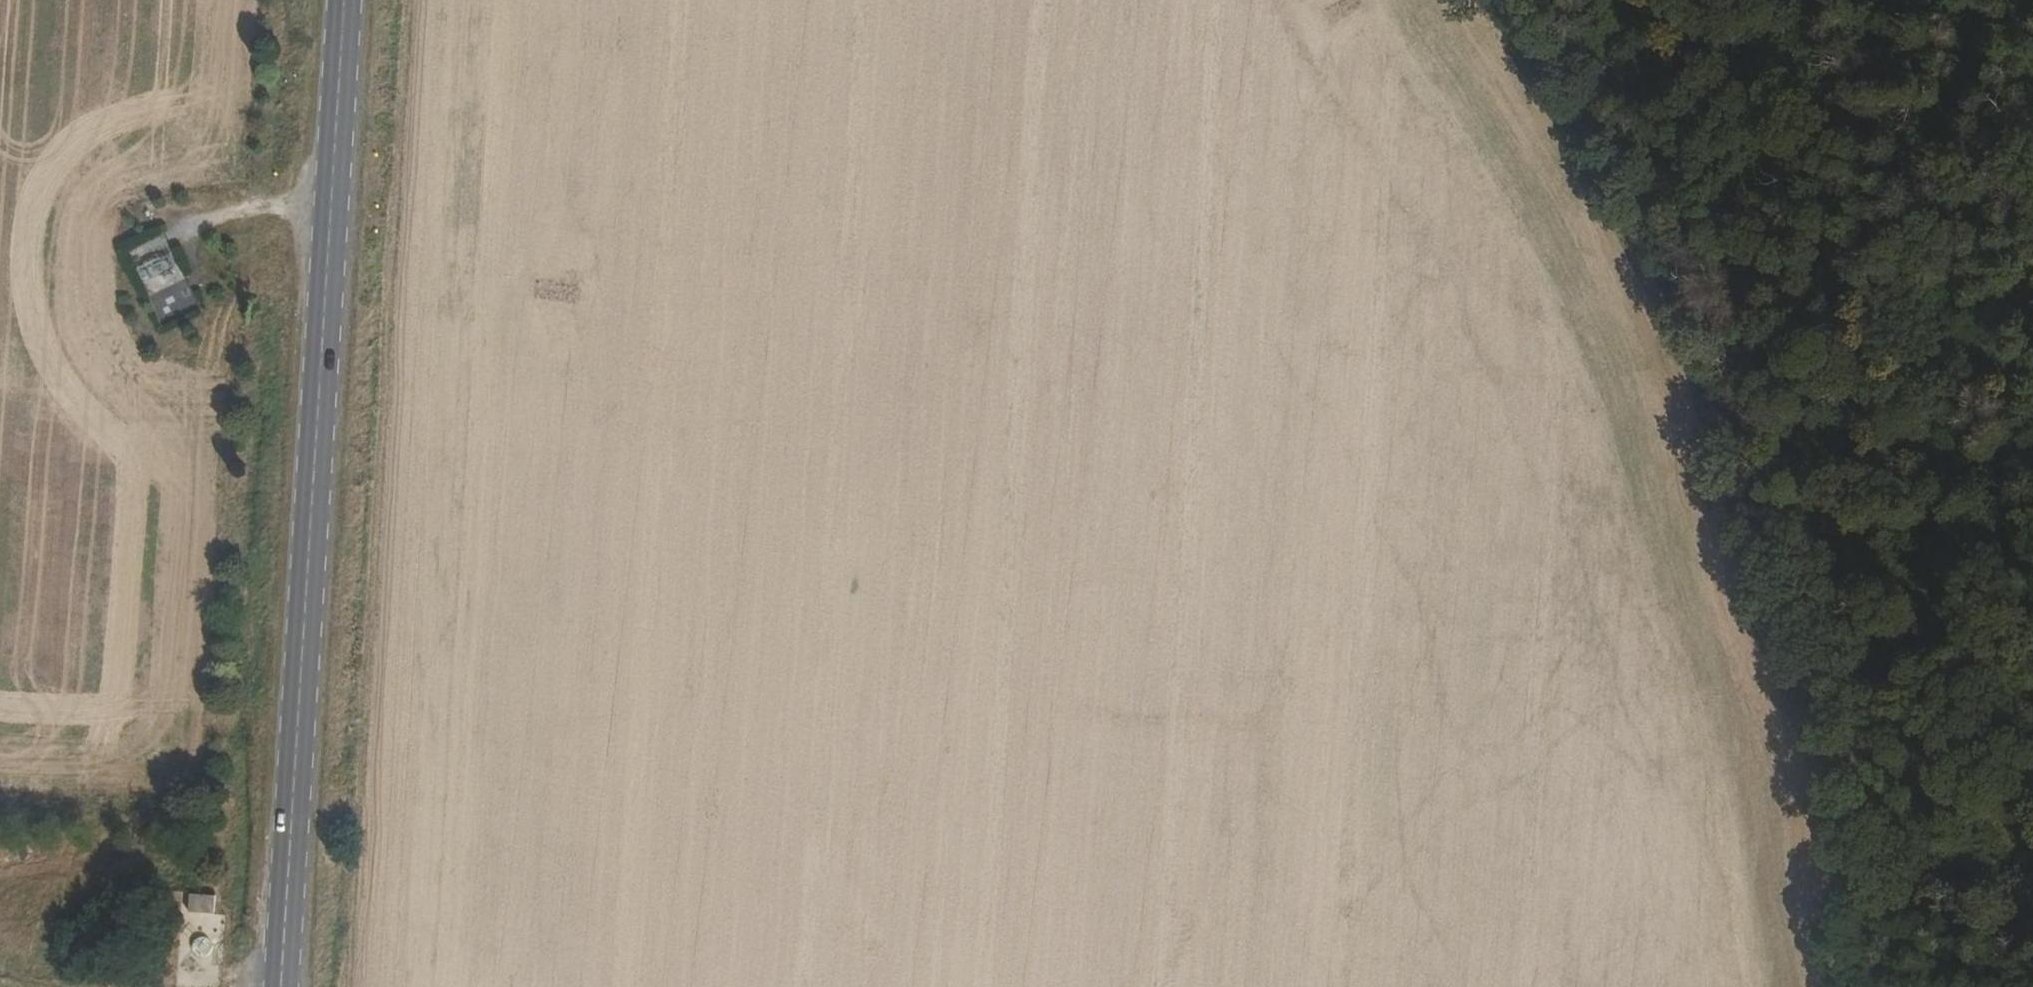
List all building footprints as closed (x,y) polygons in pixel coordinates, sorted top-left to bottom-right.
[(158,258),(136,269),(164,327),(201,309),(165,235),(150,242),(158,258)] [(203,917),(215,917),(216,895),(183,894),(181,933),(202,934),(203,917)] [(208,959),(215,943),(198,935),(191,952),(208,959)]
